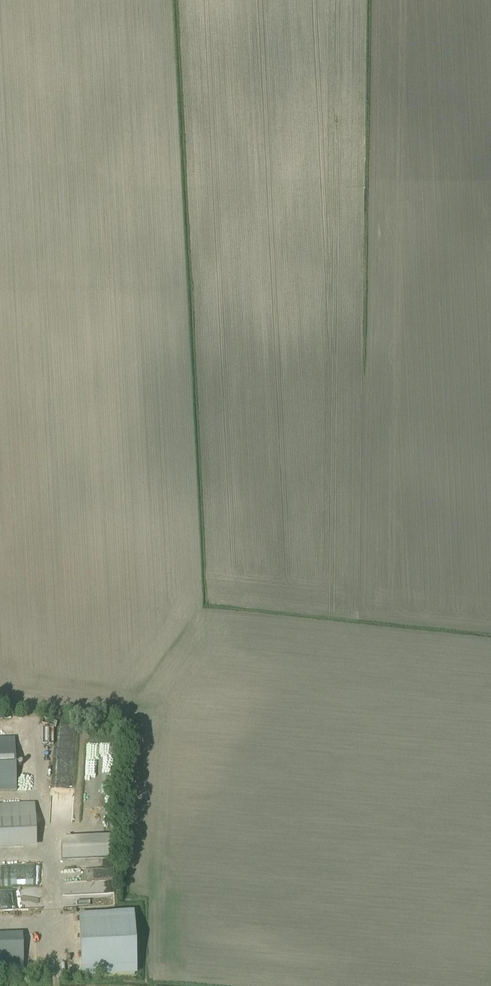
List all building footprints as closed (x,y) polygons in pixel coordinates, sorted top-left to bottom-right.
[(0,737),(0,792),(15,791),(15,787),(15,770),(13,737),(0,737)] [(32,779),(18,779),(18,788),(32,788),(32,779)] [(33,838),(31,806),(31,801),(0,802),(0,839),(33,838)] [(111,839),(62,839),(62,855),(111,855),(111,839)] [(80,914),(83,977),(134,974),(132,912),(80,914)] [(26,933),(27,947),(36,947),(35,933),(26,933)] [(14,974),(13,964),(0,965),(0,974),(14,974)]
